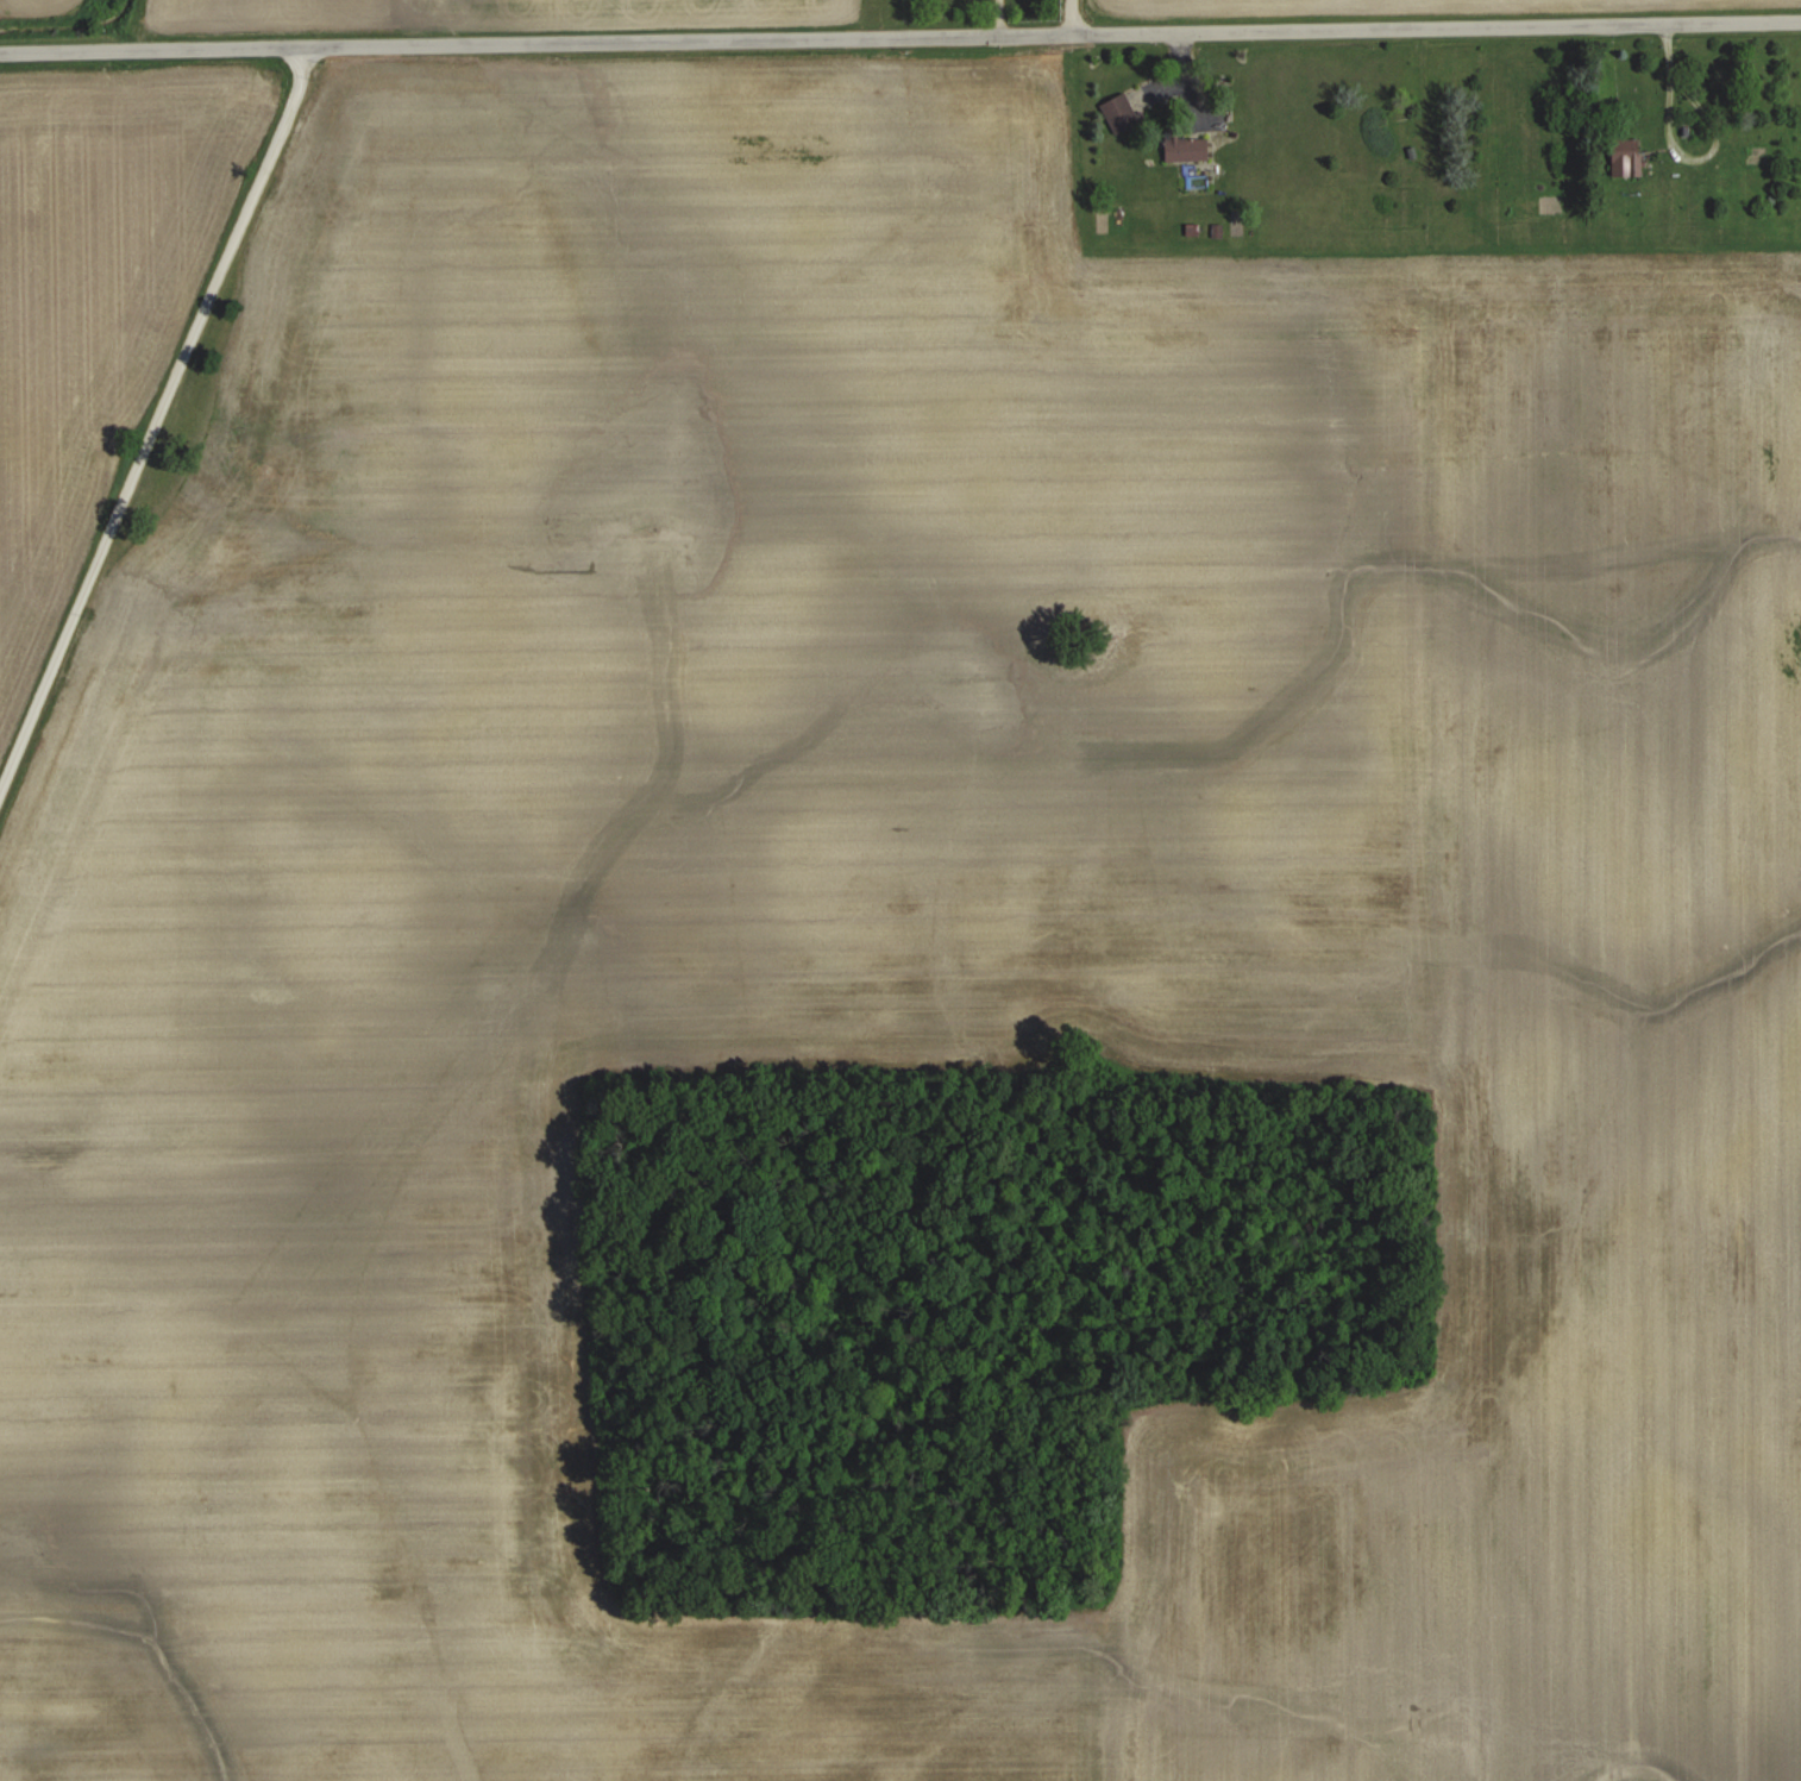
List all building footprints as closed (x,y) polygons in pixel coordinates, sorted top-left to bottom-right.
[(1114,132),(1150,115),(1145,107),(1161,99),(1152,80),(1101,104),(1114,132)] [(1165,159),(1207,159),(1207,136),(1184,136),(1184,129),(1165,129),(1165,159)] [(1612,137),(1612,175),(1640,175),(1640,137),(1612,137)]
